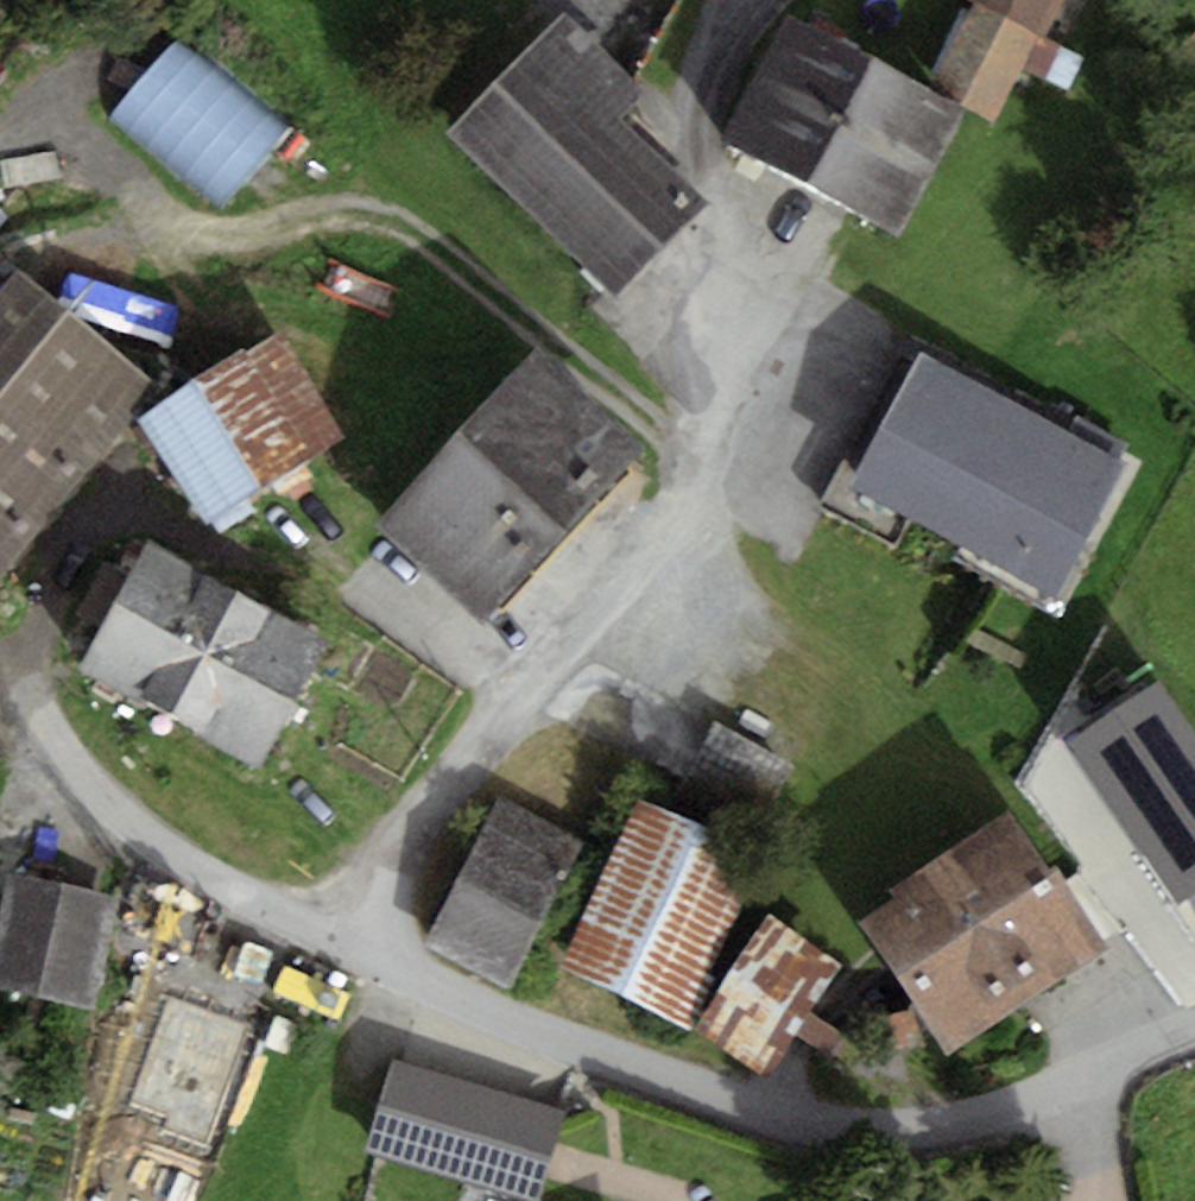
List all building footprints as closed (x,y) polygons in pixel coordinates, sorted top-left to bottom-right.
[(1035,22),(989,0),(982,0),(940,85),(992,110),(1035,22)] [(1035,22),(1044,28),(1058,0),(989,0),(1035,22)] [(956,108),(791,20),(731,133),(895,220),(956,108)] [(633,93),(562,25),(463,128),(616,273),(688,198),(607,121),(633,93)] [(0,302),(0,555),(141,380),(17,281),(0,302)] [(285,352),(141,437),(202,540),(346,454),(285,352)] [(538,359),(391,521),(484,605),(631,443),(538,359)] [(1115,466),(931,362),(866,476),(1049,581),(1115,466)] [(312,642),(149,554),(89,665),(252,752),(312,642)] [(1159,690),(1079,743),(1181,894),(1194,885),(1194,743),(1159,690)] [(821,757),(745,712),(705,780),(780,825),(821,757)] [(573,845),(501,809),(434,940),(506,977),(573,845)] [(765,875),(638,819),(562,989),(689,1045),(765,875)] [(1012,829),(874,920),(950,1035),(1088,944),(1012,829)] [(11,886),(0,930),(0,993),(101,1017),(126,914),(11,886)] [(844,991),(770,937),(690,1046),(764,1100),(844,991)] [(554,1114),(397,1066),(374,1140),(531,1188),(554,1114)]
